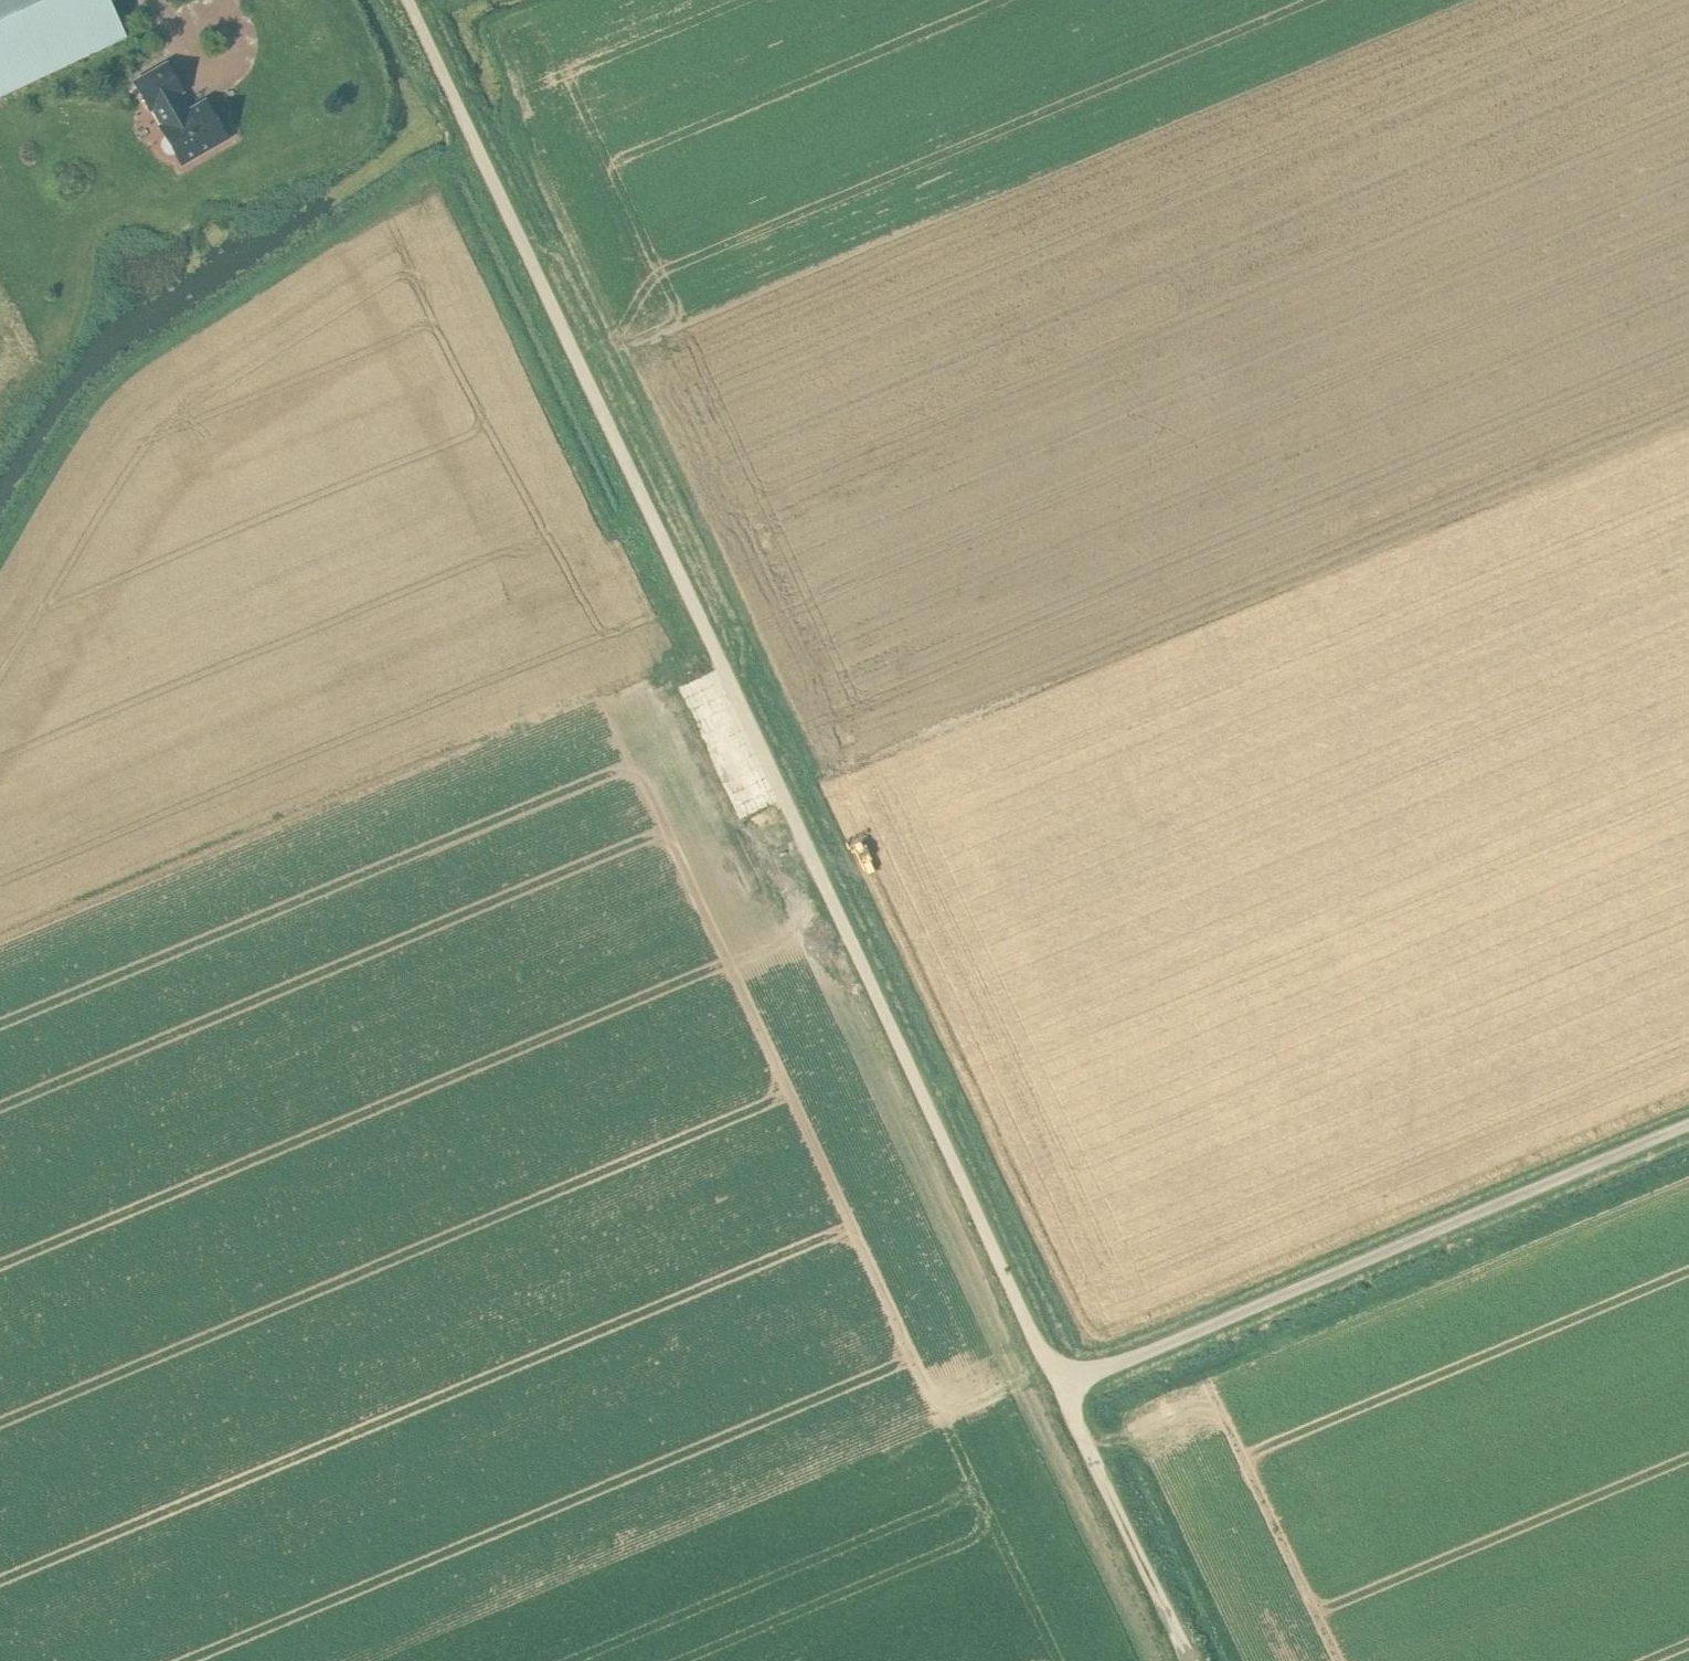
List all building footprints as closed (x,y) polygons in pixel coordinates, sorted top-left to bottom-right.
[(126,37),(109,0),(0,0),(0,97),(126,37)] [(135,83),(161,127),(165,136),(164,137),(162,139),(162,140),(161,142),(161,144),(161,146),(161,148),(162,150),(163,151),(164,152),(166,154),(168,154),(170,155),(172,155),(174,154),(175,153),(181,164),(226,139),(205,102),(188,111),(178,94),(181,92),(166,65),(135,83)]
